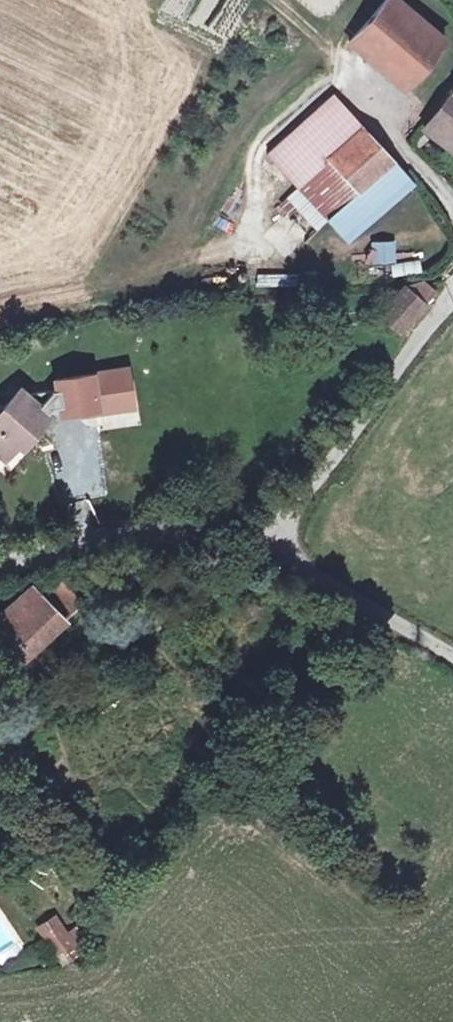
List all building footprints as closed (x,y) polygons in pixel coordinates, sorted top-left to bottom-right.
[(349,42),(402,87),(443,39),(397,0),(385,0),(349,42)] [(427,128),(451,147),(452,144),(452,88),(440,104),(444,106),(427,128)] [(335,94),(269,154),(299,187),(290,196),(319,228),(330,218),(392,163),(395,160),(335,94)] [(392,163),(330,218),(349,238),(411,184),(392,163)] [(395,262),(395,240),(370,241),(370,262),(395,262)] [(418,260),(391,263),(392,273),(420,270),(418,260)] [(256,273),(256,285),(294,285),(294,273),(256,273)] [(415,275),(405,286),(424,302),(433,291),(415,275)] [(405,286),(380,316),(399,332),(424,302),(405,286)] [(33,393),(30,397),(47,412),(53,406),(60,404),(62,411),(96,404),(97,409),(124,404),(120,386),(130,383),(125,364),(55,378),(58,388),(33,393)] [(120,386),(124,404),(133,401),(130,383),(120,386)] [(0,412),(0,455),(5,460),(30,431),(34,435),(51,415),(48,413),(47,412),(30,397),(23,391),(20,389),(0,412)] [(44,597),(65,619),(81,604),(60,582),(44,597)] [(0,614),(0,647),(17,665),(65,619),(44,597),(31,584),(0,614)] [(55,917),(39,928),(62,962),(78,951),(55,917)]
